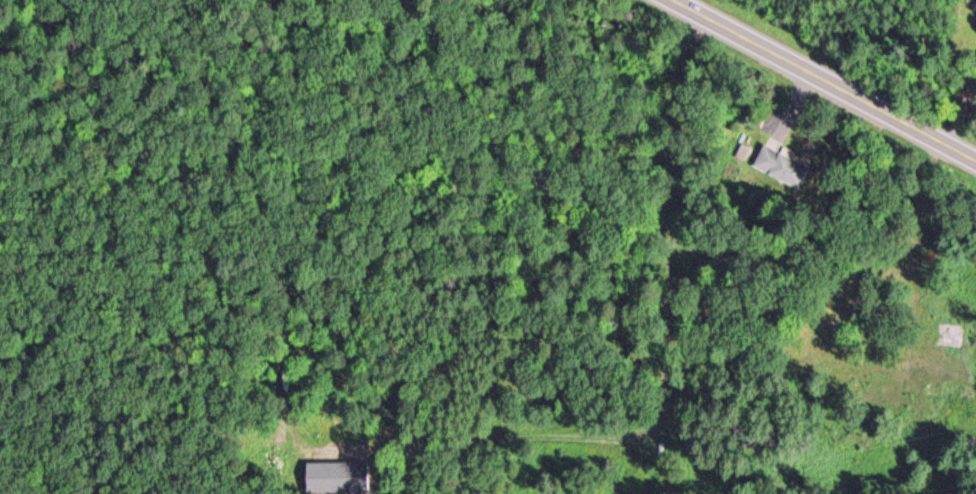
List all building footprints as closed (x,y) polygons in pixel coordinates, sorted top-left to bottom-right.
[(799,189),(810,165),(763,145),(752,169),(799,189)] [(833,331),(834,343),(843,342),(841,330),(833,331)]
